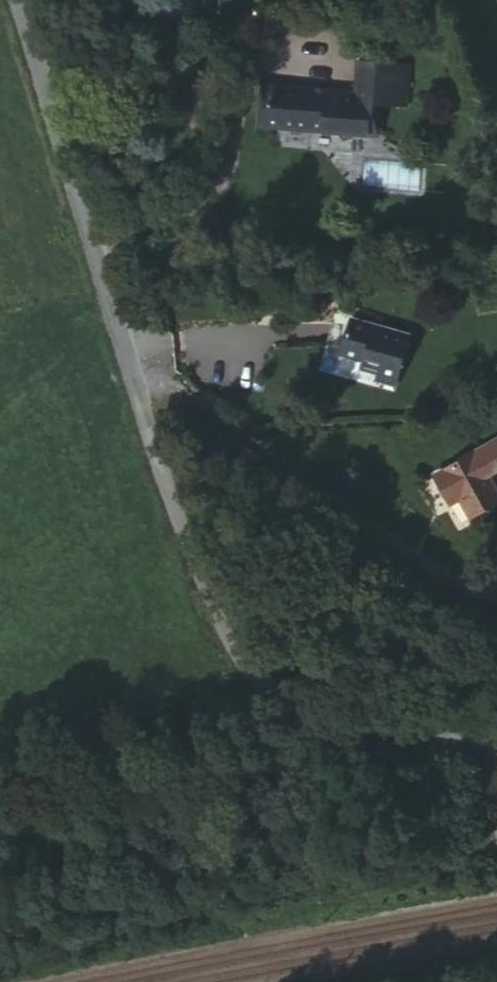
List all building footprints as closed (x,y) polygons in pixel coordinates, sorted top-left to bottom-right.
[(318,91),(285,90),(286,108),(289,108),(290,112),(307,112),(307,108),(318,109),(318,113),(335,113),(335,111),(346,112),(347,121),(363,120),(364,126),(369,126),(373,120),(389,121),(390,117),(398,117),(397,89),(427,89),(428,48),(377,45),(375,76),(314,77),(318,91)] [(285,77),(285,90),(318,91),(314,77),(285,77)] [(373,287),(358,321),(380,331),(382,329),(397,335),(393,346),(390,352),(407,360),(428,311),(373,287)] [(397,335),(382,329),(380,331),(377,339),(393,346),(397,335)] [(436,448),(446,471),(456,466),(459,474),(468,494),(496,481),(496,471),(479,430),(436,448)] [(456,466),(446,471),(449,479),(459,474),(456,466)]
